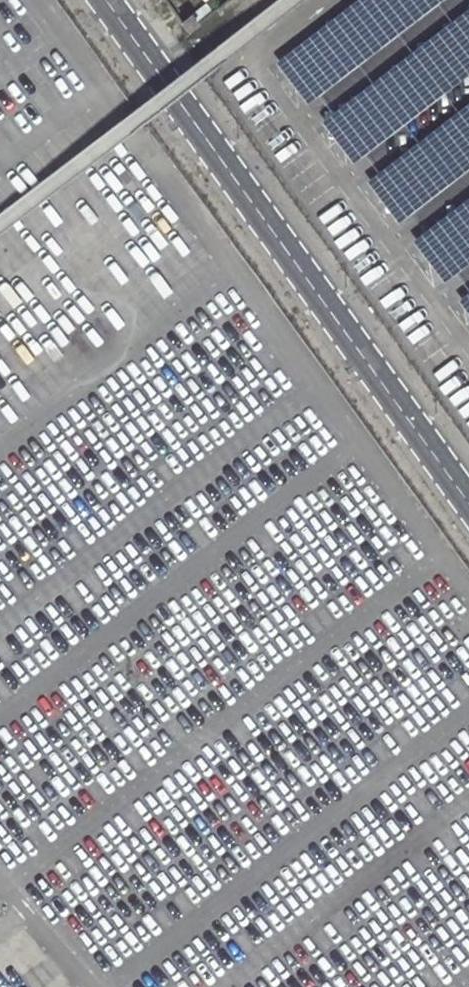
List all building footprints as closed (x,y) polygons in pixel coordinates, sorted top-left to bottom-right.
[(418,82),(434,94),(403,102),(468,148),(468,0),(426,0),(418,82)] [(213,8),(207,1),(182,20),(187,28),(213,8)]
